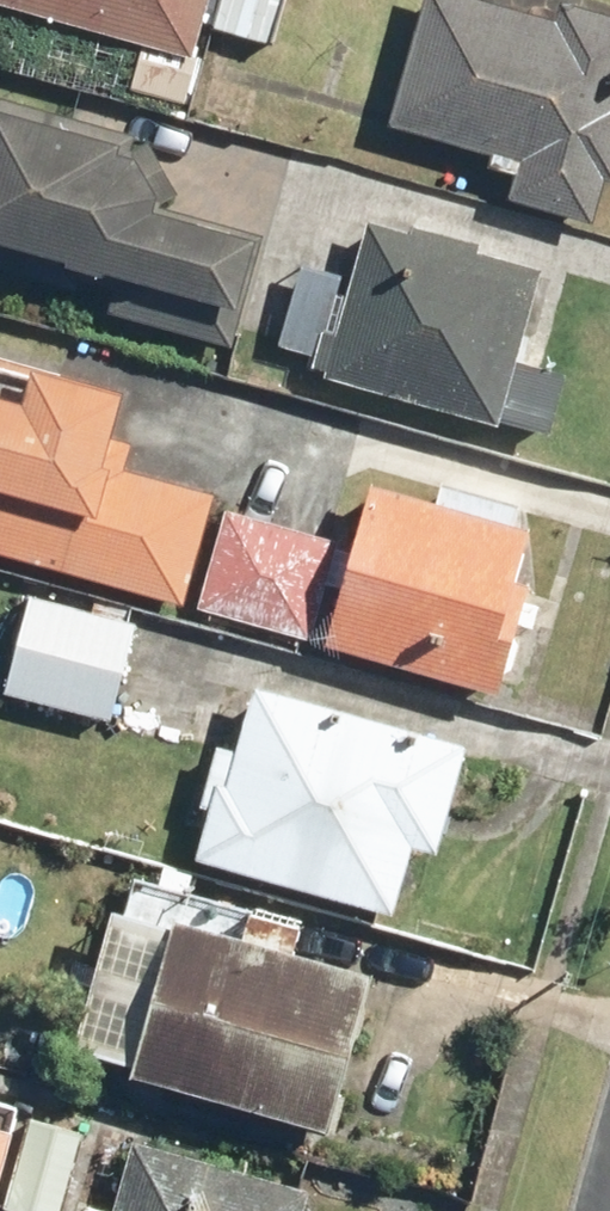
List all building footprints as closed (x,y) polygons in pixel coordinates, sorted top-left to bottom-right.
[(145,40),(132,87),(185,102),(202,43),(194,41),(205,0),(0,0),(145,40)] [(215,25),(272,40),(283,0),(222,0),(215,25)] [(557,19),(492,0),(423,0),(388,121),(518,158),(506,196),(593,221),(606,175),(609,176),(609,15),(562,1),(557,19)] [(0,105),(0,238),(118,273),(107,307),(232,344),(264,234),(164,205),(179,191),(153,141),(137,145),(0,105)] [(542,266),(369,219),(326,374),(498,422),(500,417),(552,431),(569,370),(517,356),(542,266)] [(340,273),(299,262),(278,342),(319,352),(340,273)] [(182,601),(214,491),(122,465),(130,438),(113,433),(125,391),(0,356),(0,550),(182,601)] [(437,498),(373,479),(327,641),(499,690),(529,583),(515,579),(531,525),(513,520),(523,486),(447,465),(437,498)] [(337,537),(224,507),(197,606),(310,636),(337,537)] [(136,618),(29,592),(5,689),(113,715),(136,618)] [(467,741),(255,683),(237,748),(218,742),(202,800),(212,803),(198,854),(395,908),(413,844),(437,850),(467,741)] [(314,921),(138,871),(127,910),(118,907),(79,1045),(136,1061),(134,1070),(334,1126),(379,970),(306,949),(314,921)] [(29,1112),(5,1200),(45,1210),(60,1210),(83,1127),(29,1112)] [(0,1121),(0,1181),(15,1125),(0,1121)] [(133,1133),(113,1205),(89,1198),(85,1210),(303,1210),(311,1183),(133,1133)]
